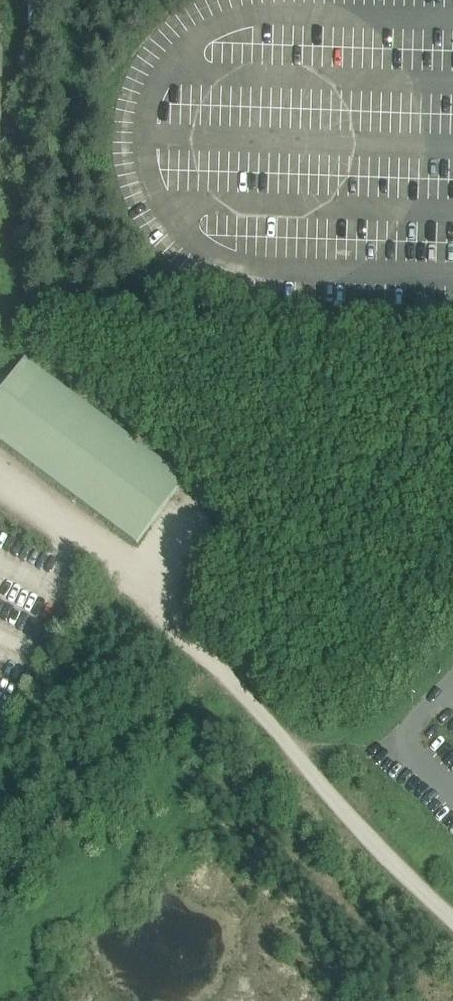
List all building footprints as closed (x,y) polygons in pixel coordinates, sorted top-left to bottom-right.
[(21,370),(0,398),(0,455),(133,554),(181,490),(21,370)]
